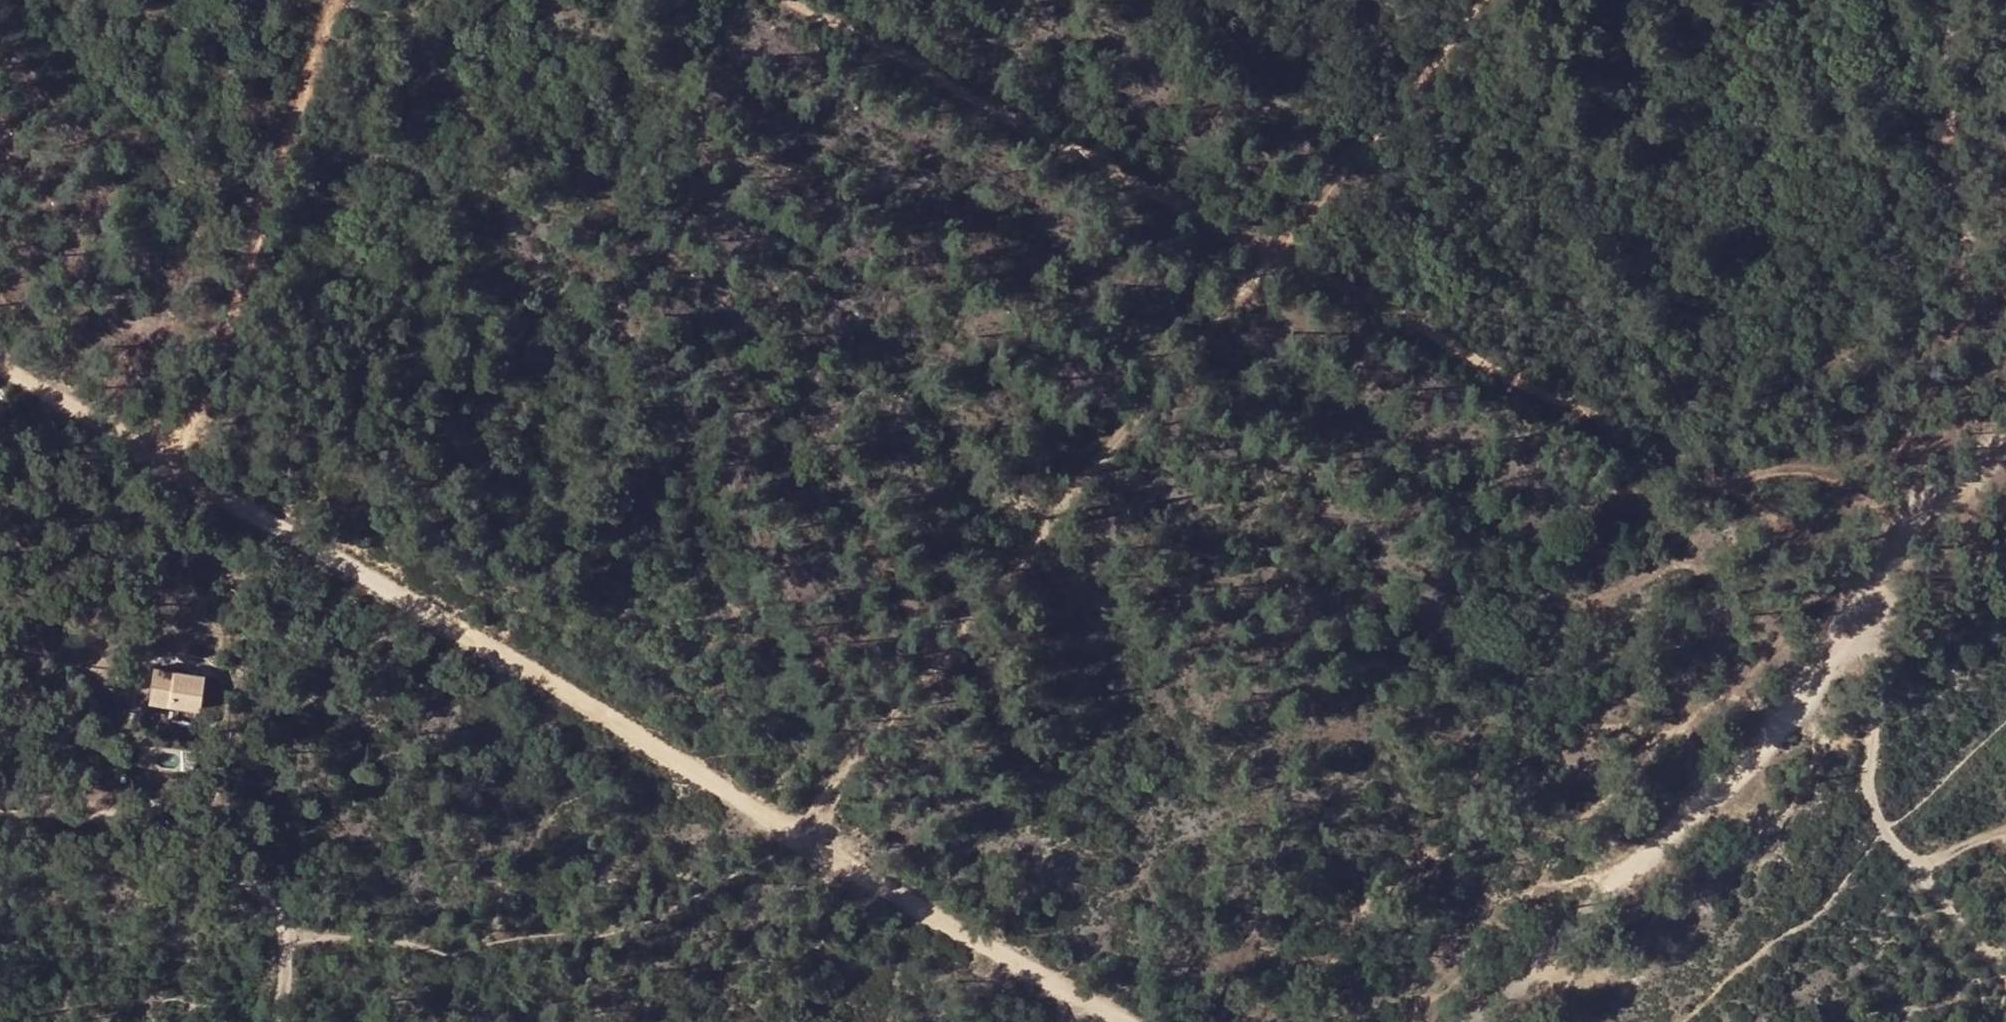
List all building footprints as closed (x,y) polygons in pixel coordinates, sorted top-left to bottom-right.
[(179,676),(151,672),(148,692),(161,694),(160,702),(192,706),(196,672),(180,670),(179,676)]
